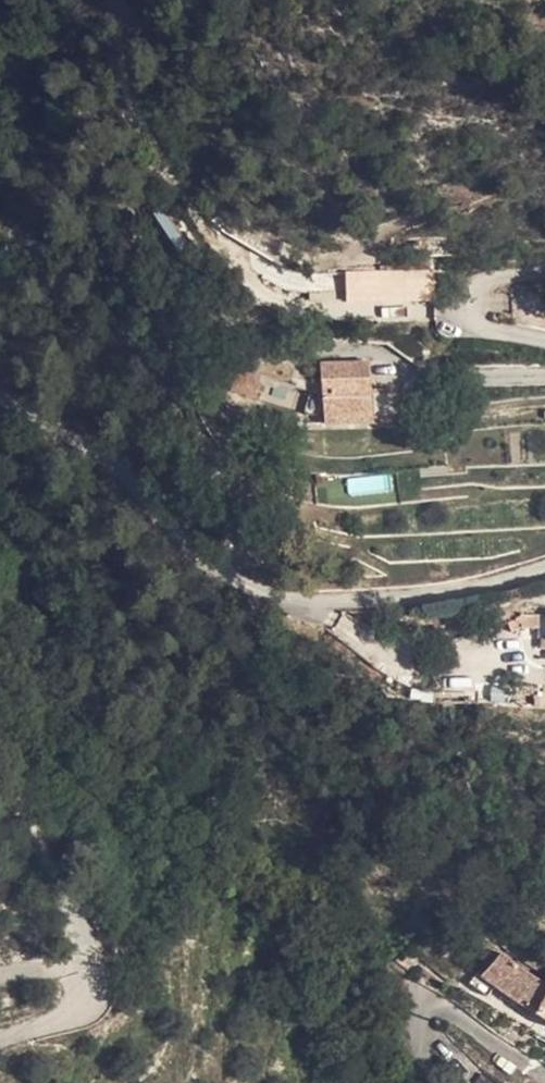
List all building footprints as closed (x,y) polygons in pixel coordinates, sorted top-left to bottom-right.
[(345,271),(346,304),(434,302),(433,268),(345,271)] [(350,319),(428,320),(431,309),(314,307),(314,316),(350,315),(350,319)] [(253,385),(227,376),(219,399),(245,409),(253,385)] [(362,438),(389,440),(391,411),(366,410),(366,382),(317,379),(315,407),(314,433),(313,440),(362,443),(362,438)] [(314,433),(315,407),(302,407),(299,416),(298,422),(297,425),(299,429),(301,431),(306,433),(314,433)] [(523,634),(523,651),(524,665),(524,672),(544,672),(544,628),(523,629),(523,634)] [(523,634),(498,635),(498,645),(498,652),(509,651),(523,651),(523,634)] [(498,645),(498,635),(487,635),(487,645),(498,645)] [(523,651),(509,651),(509,665),(524,665),(523,651)] [(505,970),(496,960),(471,988),(482,998),(489,989),(526,1016),(540,991),(520,980),(505,970)] [(544,1025),(544,979),(540,991),(526,1016),(544,1025)]
